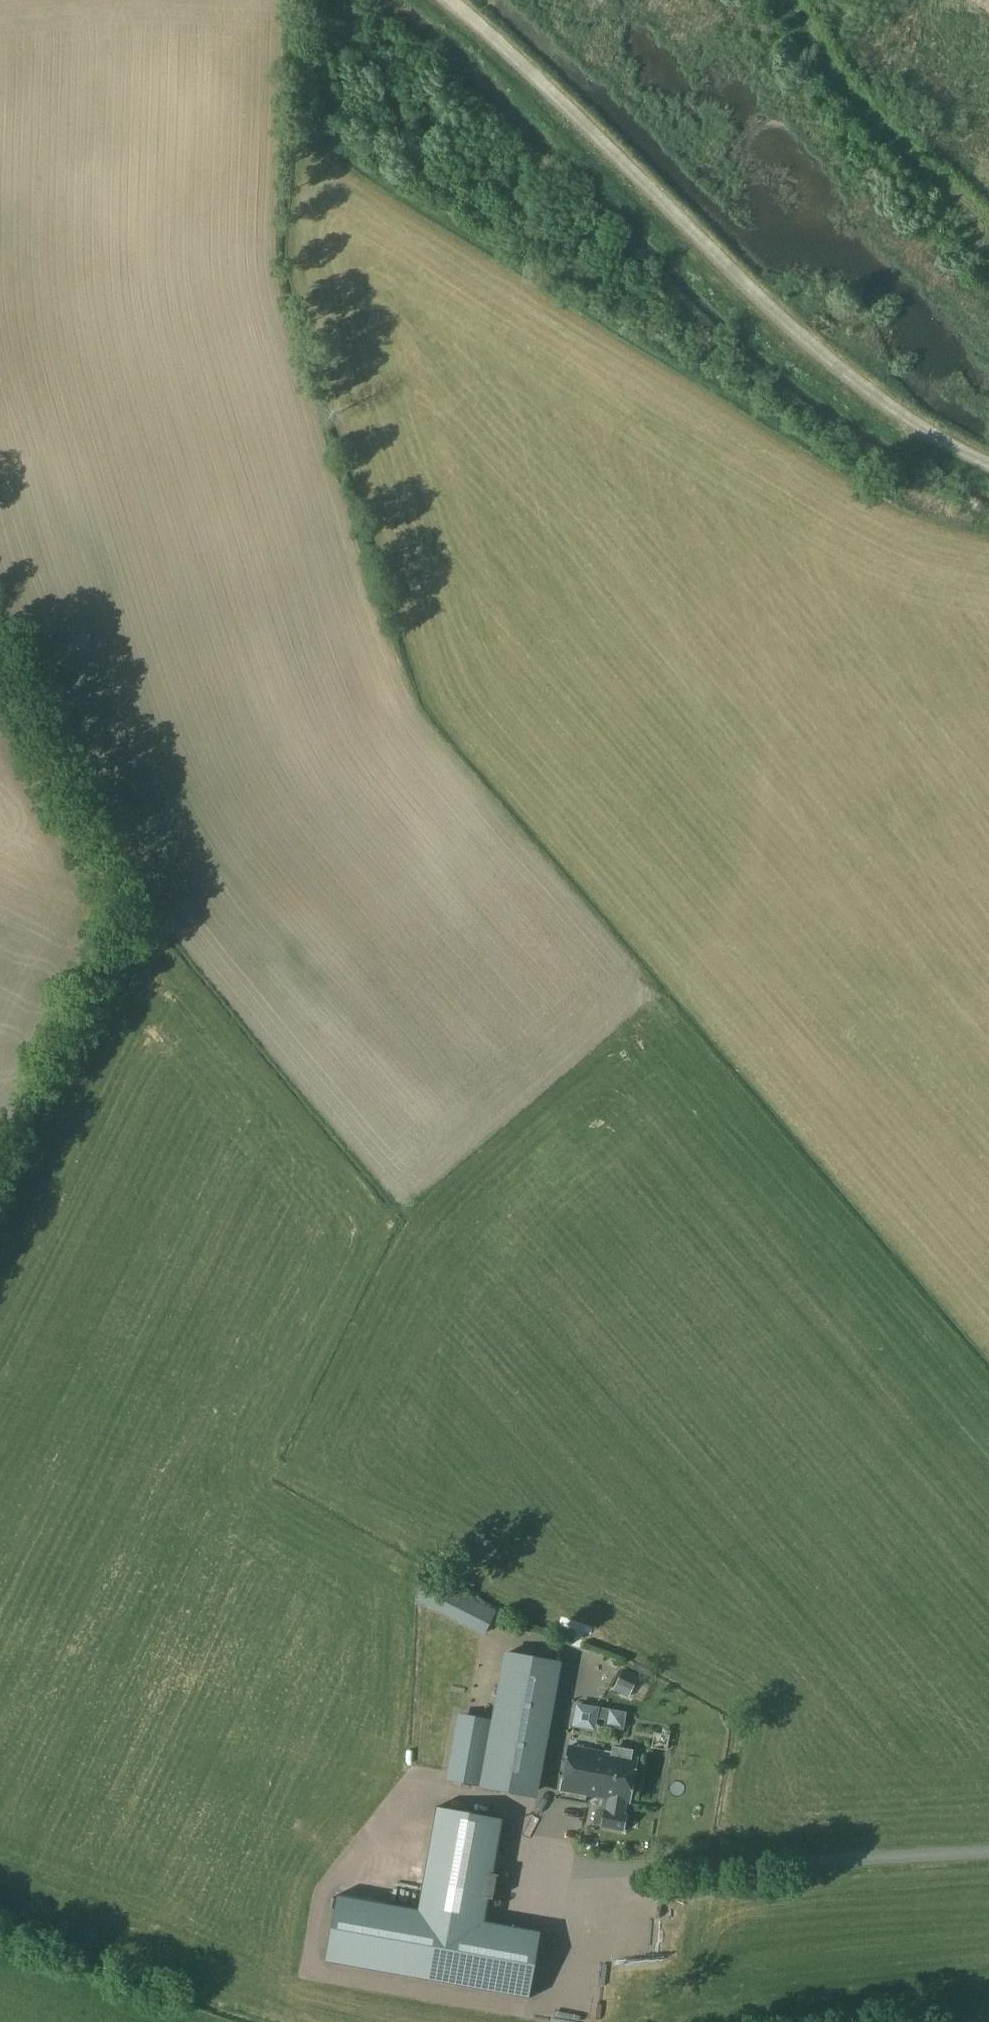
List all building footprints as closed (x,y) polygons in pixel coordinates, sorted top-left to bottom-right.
[(496,1611),(429,1576),(418,1597),(485,1632),(496,1611)] [(537,1791),(560,1663),(506,1653),(485,1767),(483,1767),(480,1784),(482,1785),(482,1787),(513,1793),(534,1791),(537,1791)] [(597,1663),(584,1683),(598,1692),(611,1672),(597,1663)] [(614,1690),(626,1696),(635,1675),(623,1669),(614,1690)] [(574,1722),(593,1725),(596,1709),(577,1705),(574,1722)] [(459,1714),(447,1779),(479,1785),(480,1784),(483,1767),(491,1720),(459,1714)] [(611,1746),(610,1753),(570,1746),(561,1790),(603,1798),(601,1810),(604,1810),(601,1826),(623,1830),(626,1814),(624,1814),(626,1802),(628,1802),(636,1758),(630,1757),(631,1750),(611,1746)] [(324,1961),(324,1962),(529,1999),(529,1998),(525,1997),(537,1932),(540,1933),(541,1932),(484,1921),(488,1899),(492,1900),(492,1899),(488,1898),(493,1875),(496,1876),(496,1875),(493,1874),(503,1819),(502,1819),(501,1822),(436,1811),(437,1807),(436,1807),(417,1909),(336,1895),(336,1896),(340,1897),(328,1962),(324,1961)]
